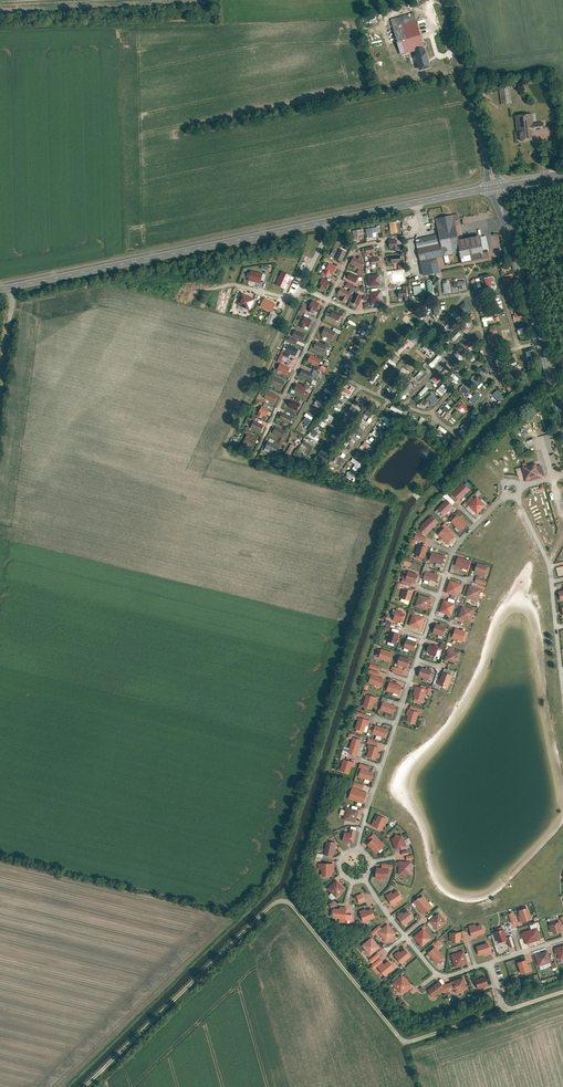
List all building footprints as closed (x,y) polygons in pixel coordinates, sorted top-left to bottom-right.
[(413,13),(389,20),(401,59),(411,56),(410,53),(424,49),(413,13)] [(424,49),(410,53),(411,56),(416,71),(431,66),(425,48),(424,49)] [(506,85),(498,86),(501,104),(509,103),(506,85)] [(533,114),(514,116),(517,136),(521,136),(522,141),(532,140),(531,132),(544,130),(542,121),(534,122),(533,114)] [(460,220),(459,213),(435,219),(439,233),(444,256),(460,253),(457,241),(460,241),(455,221),(460,220)] [(396,222),(389,224),(391,235),(398,234),(396,222)] [(378,227),(366,230),(367,239),(373,238),(372,234),(379,233),(378,227)] [(362,229),(352,231),(354,240),(364,238),(362,229)] [(420,242),(415,243),(420,262),(437,258),(444,256),(439,233),(419,238),(420,242)] [(484,253),(480,236),(460,241),(457,241),(460,253),(462,263),(488,257),(487,252),(484,253)] [(397,240),(388,240),(389,249),(392,249),(392,251),(398,251),(397,240)] [(373,247),(365,248),(366,255),(370,254),(371,256),(375,255),(373,247)] [(342,262),(346,253),(339,249),(335,258),(342,262)] [(400,255),(391,256),(391,263),(401,263),(400,255)] [(358,259),(353,257),(350,264),(361,269),(364,262),(362,261),(364,259),(359,257),(358,259)] [(437,258),(420,262),(423,276),(440,272),(437,258)] [(379,259),(371,260),(372,265),(376,265),(376,268),(380,267),(379,259)] [(336,267),(328,264),(324,274),(329,276),(330,273),(333,275),(336,267)] [(262,274),(251,271),(248,281),(260,284),(262,274)] [(290,276),(282,272),(276,285),(284,289),(290,276)] [(358,277),(349,272),(346,279),(355,283),(358,277)] [(401,273),(392,274),(392,280),(396,280),(397,282),(401,281),(401,273)] [(371,274),(368,274),(369,286),(380,285),(379,274),(372,275),(371,274)] [(513,274),(502,277),(505,286),(507,285),(509,290),(512,289),(511,286),(516,285),(513,274)] [(493,276),(484,278),(487,291),(493,289),(492,282),(494,281),(493,276)] [(478,292),(483,291),(479,278),(471,280),(474,289),(477,288),(478,292)] [(329,282),(322,279),(318,288),(324,292),(329,282)] [(463,288),(463,285),(465,285),(465,281),(457,281),(457,280),(451,280),(452,291),(458,291),(458,289),(463,288)] [(354,286),(347,282),(345,287),(349,289),(348,292),(351,293),(354,286)] [(421,286),(413,286),(414,295),(421,294),(421,286)] [(348,292),(340,288),(337,295),(342,297),(341,301),(345,303),(346,299),(348,300),(351,293),(348,292)] [(408,300),(406,290),(399,291),(400,301),(408,300)] [(381,291),(370,292),(371,303),(382,302),(381,291)] [(242,295),(239,294),(237,300),(239,301),(237,305),(250,311),(255,300),(242,294),(242,295)] [(361,297),(356,295),(352,303),(357,306),(361,297)] [(478,300),(479,307),(483,307),(483,310),(488,310),(487,304),(489,304),(488,298),(478,300)] [(275,304),(263,299),(260,307),(272,312),(275,304)] [(319,304),(311,301),(307,311),(311,313),(313,310),(316,311),(319,304)] [(501,301),(495,302),(497,310),(503,308),(501,301)] [(420,305),(420,316),(428,316),(427,305),(420,305)] [(341,315),(332,311),(329,317),(338,321),(341,315)] [(518,312),(515,312),(516,315),(513,316),(514,320),(522,318),(521,314),(519,314),(518,312)] [(270,314),(266,321),(272,324),(276,317),(270,314)] [(491,319),(491,316),(484,317),(485,324),(494,322),(493,318),(491,319)] [(311,320),(303,317),(299,327),(304,329),(305,326),(308,328),(311,320)] [(469,329),(472,324),(469,323),(471,320),(468,318),(463,327),(466,329),(467,328),(469,329)] [(335,332),(325,327),(321,335),(332,340),(335,332)] [(412,337),(416,342),(420,338),(418,335),(423,331),(421,328),(412,337)] [(509,342),(507,333),(510,332),(509,329),(501,330),(504,343),(509,342)] [(303,334),(295,330),(292,336),(300,340),(303,334)] [(360,337),(367,339),(369,332),(362,330),(360,337)] [(452,339),(457,344),(464,337),(458,332),(452,339)] [(468,348),(470,351),(480,345),(476,338),(471,341),(473,344),(468,348)] [(488,340),(489,344),(492,343),(493,346),(499,345),(497,338),(488,340)] [(403,355),(410,348),(415,344),(409,339),(398,350),(403,355)] [(285,343),(278,362),(281,363),(283,360),(287,362),(290,354),(298,357),(301,350),(285,343)] [(326,346),(318,343),(315,349),(324,353),(326,346)] [(358,358),(361,349),(354,347),(351,356),(358,358)] [(438,355),(432,362),(435,365),(441,358),(438,355)] [(320,360),(312,356),(309,362),(317,366),(320,360)] [(501,358),(495,360),(498,368),(504,366),(501,358)] [(288,368),(280,364),(278,370),(286,373),(288,368)] [(344,366),(342,372),(348,375),(352,367),(349,366),(348,368),(344,366)] [(484,378),(490,373),(483,366),(478,371),(484,378)] [(456,381),(465,373),(461,369),(452,377),(456,381)] [(525,369),(517,377),(519,379),(527,372),(525,369)] [(312,374),(304,370),(301,377),(309,380),(312,374)] [(415,378),(420,383),(426,375),(421,371),(415,378)] [(404,383),(408,377),(401,372),(396,378),(404,383)] [(377,373),(369,381),(372,384),(380,375),(377,373)] [(474,375),(469,380),(476,387),(481,382),(474,375)] [(282,381),(274,377),(271,383),(279,387),(282,381)] [(509,383),(510,387),(507,388),(508,391),(515,389),(513,382),(509,383)] [(395,383),(392,386),(390,384),(385,390),(390,395),(398,386),(395,383)] [(438,389),(443,394),(448,389),(443,384),(438,389)] [(306,389),(298,385),(295,390),(304,394),(306,389)] [(350,396),(354,388),(351,387),(349,390),(343,386),(341,391),(350,396)] [(408,386),(399,396),(402,398),(411,388),(408,386)] [(459,389),(465,396),(469,392),(463,386),(459,389)] [(322,395),(325,397),(327,393),(331,396),(333,393),(325,389),(322,395)] [(497,390),(495,392),(501,399),(503,397),(497,390)] [(275,396),(267,392),(265,397),(272,401),(275,396)] [(469,400),(474,405),(481,397),(476,392),(469,400)] [(426,399),(433,405),(438,400),(432,394),(426,399)] [(364,406),(366,402),(357,397),(355,401),(364,406)] [(484,413),(494,407),(490,399),(479,405),(484,413)] [(300,404),(291,400),(288,407),(296,411),(300,404)] [(318,408),(315,412),(319,414),(325,406),(317,400),(313,405),(318,408)] [(464,415),(470,408),(462,401),(456,408),(464,415)] [(445,412),(442,416),(444,418),(452,409),(447,404),(442,409),(445,412)] [(270,409),(262,406),(257,417),(262,418),(263,415),(267,416),(270,409)] [(391,406),(390,409),(402,415),(403,412),(391,406)] [(365,414),(371,417),(375,410),(369,407),(365,414)] [(292,418),(284,414),(281,420),(289,424),(292,418)] [(473,415),(470,417),(472,419),(469,421),(472,425),(478,419),(473,415)] [(384,416),(382,419),(385,421),(383,424),(388,427),(392,421),(384,416)] [(360,436),(362,433),(357,429),(362,422),(359,420),(352,431),(360,436)] [(262,425),(253,421),(251,427),(259,431),(262,425)] [(445,434),(447,431),(440,426),(438,429),(445,434)] [(464,426),(458,432),(465,438),(470,432),(464,426)] [(285,432),(277,428),(274,434),(282,438),(285,432)] [(319,435),(321,432),(317,429),(316,431),(313,429),(308,436),(317,442),(321,437),(319,435)] [(384,433),(381,430),(378,433),(375,430),(372,433),(379,440),(384,433)] [(255,438),(248,434),(242,446),(247,448),(249,442),(253,444),(255,438)] [(553,452),(549,434),(533,438),(536,450),(547,447),(548,449),(549,453),(553,452)] [(311,450),(314,446),(304,441),(301,446),(304,448),(305,447),(311,450)] [(279,447),(268,442),(265,449),(276,454),(279,447)] [(373,452),(375,448),(364,442),(362,446),(373,452)] [(301,461),(305,456),(298,452),(294,457),(301,461)] [(355,464),(352,469),(357,472),(362,464),(352,458),(351,462),(355,464)] [(535,464),(523,467),(527,481),(544,477),(541,466),(536,467),(535,464)] [(345,479),(355,482),(357,475),(348,471),(345,479)] [(469,490),(463,484),(452,495),(458,501),(469,490)] [(483,506),(476,499),(469,506),(476,513),(483,506)] [(452,507),(446,501),(438,508),(445,515),(452,507)] [(432,516),(422,528),(428,533),(438,522),(432,516)] [(466,525),(457,516),(452,521),(460,530),(466,525)] [(453,537),(445,529),(439,535),(447,542),(448,543),(453,537)] [(415,534),(414,539),(425,542),(431,544),(432,540),(427,538),(427,537),(415,534)] [(426,548),(418,545),(414,557),(422,559),(426,548)] [(444,556),(432,553),(430,560),(442,564),(444,556)] [(470,561),(459,558),(456,566),(468,569),(470,561)] [(487,566),(477,563),(475,572),(484,575),(487,566)] [(438,575),(426,571),(423,579),(435,583),(438,575)] [(417,574),(407,572),(405,581),(415,584),(417,574)] [(485,586),(487,581),(476,578),(474,582),(485,586)] [(459,585),(450,581),(447,590),(456,594),(459,585)] [(480,589),(470,587),(468,596),(478,599),(480,589)] [(412,591),(404,589),(400,601),(405,602),(405,599),(409,601),(412,591)] [(429,599),(419,597),(417,606),(427,608),(429,599)] [(452,606),(443,604),(441,613),(450,615),(452,606)] [(472,610),(462,608),(460,617),(469,620),(472,610)] [(405,614),(395,612),(393,621),(403,624),(405,614)] [(423,617),(413,615),(411,624),(420,627),(423,617)] [(445,627),(436,625),(433,634),(443,636),(445,627)] [(465,631),(456,629),(453,638),(463,640),(465,631)] [(398,636),(389,633),(386,642),(395,645),(398,636)] [(415,642),(405,640),(403,649),(413,651),(415,642)] [(438,647),(428,645),(426,655),(436,657),(438,647)] [(392,652),(382,649),(379,658),(389,661),(392,652)] [(456,652),(446,651),(445,660),(454,662),(456,652)] [(410,659),(400,657),(398,666),(407,668),(410,659)] [(431,671),(421,668),(418,677),(428,680),(431,671)] [(440,682),(448,685),(451,676),(443,673),(440,682)] [(382,679),(373,676),(370,682),(379,686),(382,679)] [(401,687),(390,683),(387,690),(399,694),(401,687)] [(425,690),(417,688),(415,697),(422,699),(425,690)] [(375,698),(366,696),(363,705),(373,708),(375,698)] [(394,706),(384,703),(381,710),(391,713),(394,706)] [(418,713),(408,710),(407,713),(409,713),(407,720),(415,722),(418,713)] [(368,721),(359,718),(356,727),(365,730),(368,721)] [(386,729),(377,726),(374,735),(383,738),(386,729)] [(361,740),(354,738),(349,753),(356,755),(361,740)] [(378,748),(368,746),(366,756),(376,758),(378,748)] [(354,763),(344,760),(342,769),(350,771),(351,766),(353,766),(354,763)] [(372,773),(361,770),(359,776),(370,780),(372,773)] [(364,794),(354,792),(352,801),(362,803),(364,794)] [(357,813),(347,810),(344,819),(354,822),(357,813)] [(377,817),(372,826),(381,830),(385,821),(377,817)] [(355,833),(345,831),(343,840),(353,842),(355,833)] [(376,836),(367,845),(375,853),(384,845),(376,836)] [(403,836),(393,839),(396,848),(405,845),(403,836)] [(336,843),(327,841),(324,855),(333,857),(336,843)] [(411,863),(400,863),(400,873),(410,874),(411,863)] [(331,864),(321,865),(321,874),(331,874),(331,864)] [(388,870),(378,869),(377,878),(387,879),(388,870)] [(335,883),(328,890),(335,897),(342,890),(335,883)] [(364,892),(356,895),(358,904),(366,902),(364,892)] [(396,892),(387,897),(393,905),(401,900),(396,892)] [(423,897),(415,904),(424,914),(431,908),(423,897)] [(346,922),(347,908),(340,907),(340,909),(333,909),(332,921),(346,922)] [(528,908),(518,911),(522,923),(531,920),(528,908)] [(366,910),(360,912),(363,922),(374,918),(371,909),(366,911),(366,910)] [(406,912),(398,918),(404,925),(412,919),(406,912)] [(513,912),(508,914),(511,923),(516,922),(513,912)] [(436,917),(429,924),(436,931),(443,924),(436,917)] [(559,922),(549,924),(552,933),(561,931),(559,922)] [(480,925),(469,928),(471,937),(483,934),(480,925)] [(388,926),(380,932),(386,940),(394,933),(388,926)] [(535,929),(524,933),(527,944),(539,940),(535,929)] [(504,930),(494,932),(497,943),(507,940),(504,930)] [(423,932),(415,939),(422,946),(429,939),(423,932)] [(460,933),(450,933),(451,943),(461,942),(460,933)] [(372,940),(364,946),(370,953),(378,947),(372,940)] [(488,943),(478,946),(481,955),(490,953),(488,943)] [(381,956),(387,952),(383,947),(377,951),(381,956)] [(434,947),(427,952),(437,964),(444,959),(434,947)] [(404,950),(396,956),(402,964),(410,957),(404,950)] [(464,952),(452,955),(455,966),(467,963),(464,952)] [(372,964),(381,956),(377,953),(369,960),(372,964)] [(546,953),(536,955),(539,965),(548,962),(546,953)] [(383,964),(378,967),(384,975),(392,969),(387,963),(384,965),(383,964)] [(528,963),(519,965),(521,975),(531,972),(528,963)] [(403,978),(395,984),(401,992),(409,985),(403,978)] [(484,978),(475,980),(477,990),(487,987),(484,978)] [(462,980),(452,983),(455,992),(465,990),(462,980)] [(437,985),(428,990),(434,998),(442,992),(437,985)]
